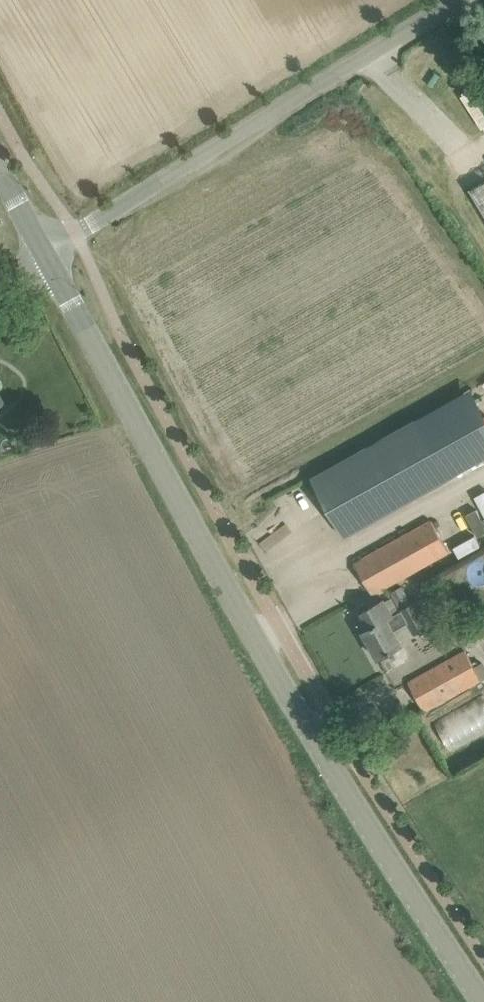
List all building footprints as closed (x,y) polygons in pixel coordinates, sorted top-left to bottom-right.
[(471,189),(483,211),(483,181),(471,189)] [(417,418),(313,476),(346,536),(450,478),(417,418)] [(469,510),(481,541),(483,540),(483,490),(474,494),(479,507),(469,510)] [(356,562),(373,593),(450,551),(433,520),(373,553),(356,562)] [(478,534),(454,546),(459,555),(483,543),(478,534)] [(364,631),(379,657),(403,643),(395,629),(409,622),(415,633),(430,625),(417,601),(394,614),(385,598),(363,611),(372,626),(364,631)] [(483,635),(483,613),(475,618),(483,635)] [(409,681),(425,709),(482,678),(466,649),(426,671),(409,681)] [(483,731),(483,698),(436,716),(447,745),(483,731)]
